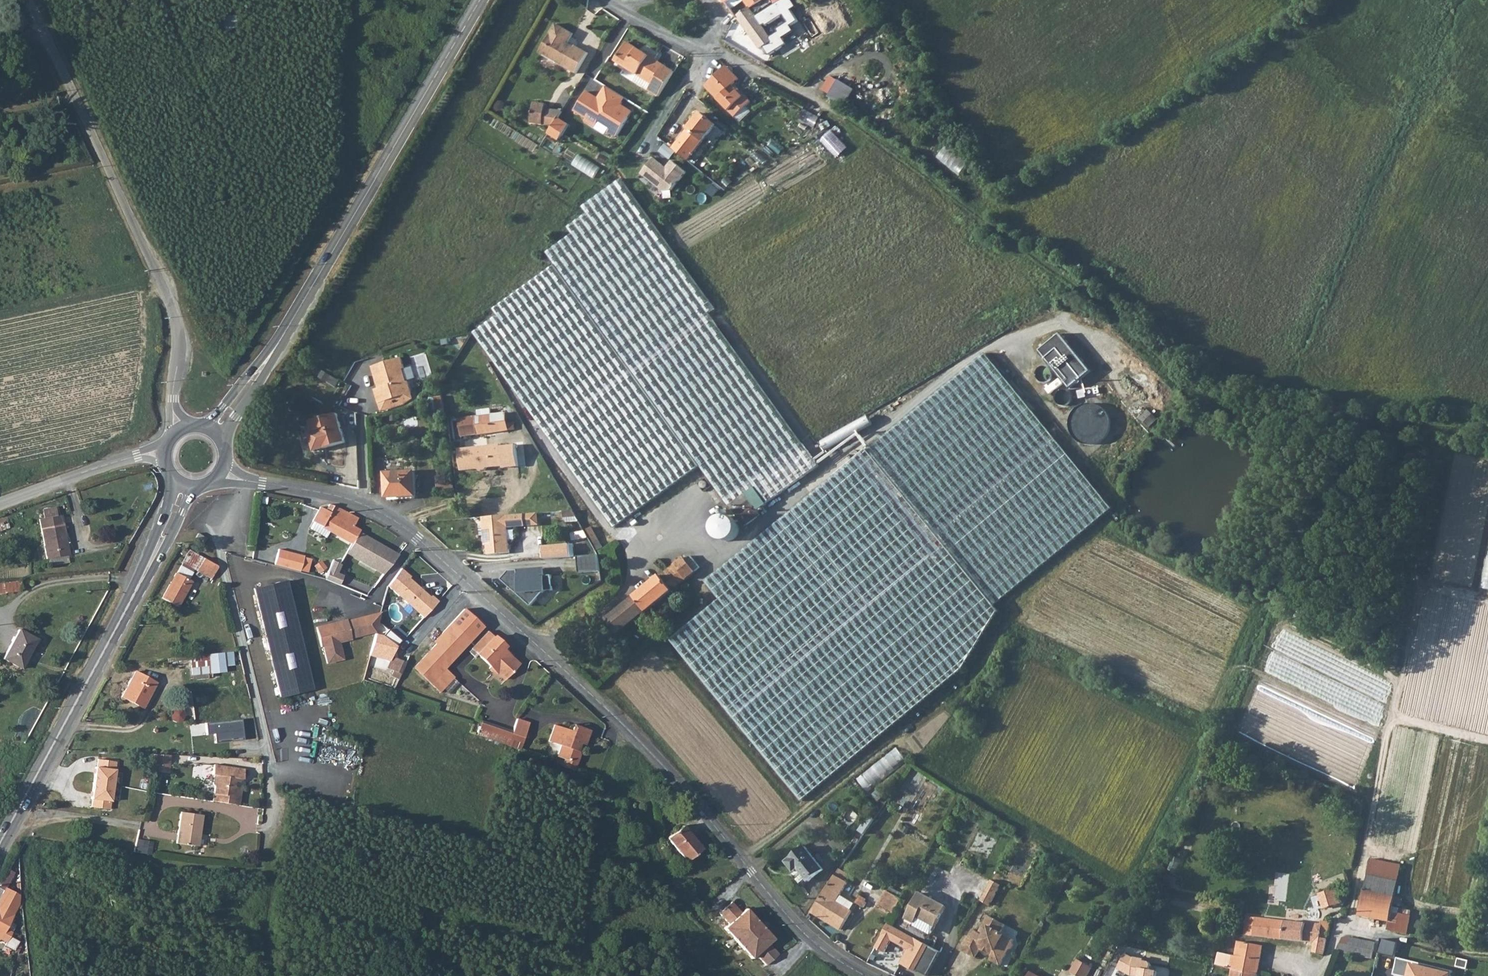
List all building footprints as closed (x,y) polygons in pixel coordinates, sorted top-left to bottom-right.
[(738,18),(751,9),(758,4),(763,0),(724,0),(738,18)] [(757,16),(755,14),(751,9),(738,18),(761,49),(764,46),(770,55),(787,43),(783,37),(794,30),(791,25),(799,20),(792,9),(797,6),(793,0),(783,0),(775,5),(775,4),(757,16)] [(758,4),(751,9),(755,14),(761,9),(758,4)] [(556,24),(539,52),(575,74),(587,54),(574,46),(572,50),(566,46),(573,34),(556,24)] [(658,97),(674,72),(627,42),(615,61),(638,75),(634,81),(642,86),(658,97)] [(739,79),(727,67),(706,87),(735,117),(751,102),(745,95),(743,97),(732,85),(739,79)] [(841,91),(830,84),(824,94),(835,100),(841,91)] [(621,96),(607,87),(599,99),(598,102),(594,99),(595,97),(587,92),(575,110),(587,117),(585,120),(596,127),(600,120),(611,127),(609,131),(618,136),(632,113),(621,106),(622,103),(618,100),(621,96)] [(562,111),(546,109),(546,104),(534,103),(531,123),(543,125),(553,126),(562,111)] [(716,125),(701,113),(682,137),(697,149),(716,125)] [(569,125),(558,118),(553,126),(548,134),(559,141),(569,125)] [(577,131),(572,128),(569,135),(573,137),(577,131)] [(833,131),(822,141),(838,158),(849,147),(833,131)] [(673,148),(688,160),(697,149),(682,137),(673,148)] [(939,158),(961,176),(971,163),(949,146),(939,158)] [(595,178),(602,167),(581,154),(574,165),(595,178)] [(663,165),(654,158),(642,173),(664,191),(672,190),(687,172),(673,161),(665,170),(661,167),(663,165)] [(498,315),(473,332),(615,529),(701,467),(745,527),(762,515),(759,511),(768,505),(767,503),(819,466),(710,313),(716,308),(623,179),(583,207),(588,213),(568,228),(573,235),(548,253),(556,265),(494,309),(498,315)] [(1090,370),(1059,332),(1039,349),(1069,387),(1090,370)] [(721,584),(714,591),(720,599),(671,640),(802,801),(964,669),(998,610),(994,604),(1112,508),(986,353),(714,575),(721,584)] [(375,390),(380,404),(413,394),(410,382),(408,382),(404,369),(406,369),(402,358),(373,367),(378,383),(380,383),(382,388),(375,390)] [(1045,366),(1043,365),(1040,366),(1037,367),(1035,370),(1034,374),(1035,377),(1037,379),(1039,381),(1042,381),(1046,381),(1048,379),(1050,377),(1051,374),(1050,371),(1048,367),(1045,366)] [(1061,382),(1057,378),(1044,388),(1048,393),(1061,382)] [(1067,391),(1064,389),(1061,389),(1057,390),(1055,392),(1054,394),(1054,398),(1055,401),(1057,403),(1059,405),(1062,405),(1065,404),(1068,401),(1069,398),(1069,396),(1069,393),(1067,391)] [(382,413),(406,405),(415,400),(413,394),(380,404),(382,413)] [(445,417),(443,396),(430,397),(433,418),(445,417)] [(1084,403),(1080,404),(1074,407),(1071,410),(1069,414),(1067,418),(1067,422),(1067,427),(1068,431),(1070,435),(1073,438),(1078,442),(1082,444),(1086,444),(1091,444),(1095,443),(1099,441),(1102,438),(1105,435),(1107,431),(1108,424),(1108,420),(1107,416),(1105,412),(1102,408),(1099,406),(1095,404),(1089,402),(1084,403)] [(491,414),(491,409),(478,411),(479,416),(449,419),(452,448),(463,447),(462,437),(509,430),(516,430),(514,422),(508,423),(506,413),(491,414)] [(315,451),(345,442),(337,413),(310,421),(313,431),(309,432),(315,451)] [(500,445),(458,450),(460,471),(477,469),(479,471),(484,471),(486,468),(488,466),(492,466),(494,468),(502,467),(502,469),(518,467),(515,446),(500,447),(500,445)] [(386,498),(417,496),(416,471),(385,472),(386,498)] [(455,489),(453,482),(438,485),(440,492),(455,489)] [(312,521),(352,543),(359,532),(360,530),(357,528),(353,526),(358,518),(341,508),(329,504),(326,510),(320,506),(312,521)] [(537,513),(524,514),(525,525),(525,526),(538,525),(537,513)] [(69,554),(62,514),(39,519),(47,559),(69,554)] [(506,515),(482,517),(484,533),(486,533),(488,554),(509,553),(506,525),(511,525),(512,526),(525,525),(524,514),(506,515)] [(719,520),(718,522),(717,525),(716,527),(717,531),(718,534),(721,537),(722,538),(725,540),(727,540),(731,540),(734,538),(736,537),(738,535),(740,531),(740,529),(740,525),(739,524),(737,520),(734,518),(733,517),(729,516),(725,517),(722,518),(719,520)] [(603,547),(592,527),(587,530),(598,550),(603,547)] [(384,574),(398,555),(359,532),(352,543),(346,554),(384,574)] [(545,559),(573,558),(572,544),(545,545),(545,559)] [(211,579),(218,566),(189,549),(181,562),(182,562),(176,573),(176,572),(162,598),(177,606),(191,581),(188,579),(194,569),(211,579)] [(304,556),(279,549),(275,564),(301,571),(304,556)] [(598,555),(577,556),(579,573),(600,571),(598,555)] [(619,633),(696,572),(684,557),(607,619),(619,633)] [(324,561),(316,565),(320,572),(328,568),(324,561)] [(423,617),(438,601),(432,595),(430,596),(409,577),(410,576),(401,568),(388,585),(423,617)] [(544,568),(508,571),(500,579),(515,593),(521,593),(521,598),(529,606),(544,591),(553,590),(552,575),(544,576),(544,568)] [(707,582),(714,591),(721,584),(714,575),(707,582)] [(20,580),(0,582),(0,593),(21,590),(20,580)] [(285,581),(254,588),(268,644),(299,637),(285,581)] [(471,616),(464,609),(441,634),(443,635),(435,644),(414,667),(428,681),(435,687),(440,692),(454,677),(444,668),(469,641),(483,626),(471,616)] [(381,612),(347,620),(346,619),(329,623),(330,626),(317,630),(321,646),(323,646),(327,663),(343,659),(339,642),(351,639),(351,638),(375,632),(381,612)] [(485,624),(474,614),(471,616),(483,626),(485,624)] [(21,668),(37,639),(19,629),(3,658),(21,668)] [(502,648),(504,646),(488,631),(471,648),(491,666),(489,668),(493,672),(495,670),(498,672),(505,679),(519,664),(505,651),(502,648)] [(377,634),(370,655),(391,661),(399,646),(384,635),(377,634)] [(441,634),(433,642),(435,644),(443,635),(441,634)] [(301,643),(299,637),(268,644),(280,697),(312,689),(301,643)] [(223,652),(208,654),(210,673),(225,671),(223,652)] [(192,675),(210,673),(208,654),(189,655),(192,675)] [(167,658),(156,659),(157,666),(168,666),(167,658)] [(401,674),(406,662),(399,659),(394,670),(401,674)] [(228,677),(239,676),(238,666),(227,668),(228,677)] [(155,682),(136,672),(122,697),(142,707),(155,682)] [(426,683),(433,689),(435,687),(428,681),(426,683)] [(513,731),(512,733),(524,737),(525,735),(529,723),(516,719),(513,731)] [(215,735),(216,743),(244,740),(242,720),(205,724),(206,735),(215,735)] [(481,722),(512,733),(513,731),(482,720),(481,722)] [(477,734),(508,745),(512,733),(481,722),(477,734)] [(572,727),(571,730),(555,724),(549,741),(561,745),(557,756),(565,759),(562,766),(574,770),(580,754),(578,751),(576,750),(578,745),(575,744),(576,741),(581,743),(585,744),(590,730),(578,726),(577,729),(572,727)] [(512,733),(508,745),(520,749),(524,737),(512,733)] [(158,754),(152,754),(152,771),(169,772),(170,754),(158,754)] [(115,761),(97,758),(96,766),(95,766),(92,782),(90,798),(92,798),(91,806),(109,809),(112,785),(115,761)] [(244,769),(214,764),(212,774),(214,775),(213,783),(214,786),(212,801),(239,805),(242,787),(234,786),(235,781),(240,782),(243,779),(244,769)] [(609,802),(605,812),(612,814),(615,805),(609,802)] [(199,834),(202,815),(181,812),(176,843),(194,846),(197,846),(199,834)] [(875,820),(869,816),(859,831),(864,835),(875,820)] [(702,848),(683,825),(667,837),(678,850),(687,860),(702,848)] [(122,848),(125,832),(115,831),(113,846),(122,848)] [(138,851),(153,854),(155,841),(140,838),(138,851)] [(809,881),(824,869),(806,846),(786,862),(794,872),(799,868),(809,881)] [(687,860),(678,850),(676,852),(684,862),(687,860)] [(1174,856),(1168,869),(1176,873),(1181,860),(1174,856)] [(1402,865),(1371,858),(1367,875),(1398,882),(1402,865)] [(836,875),(844,880),(848,873),(841,869),(836,875)] [(1178,878),(1168,874),(1164,884),(1174,888),(1178,878)] [(848,882),(844,880),(836,875),(811,912),(841,930),(852,911),(837,902),(848,882)] [(1392,911),(1398,882),(1367,875),(1359,915),(1389,921),(1392,911)] [(1001,885),(991,880),(980,900),(990,906),(1001,885)] [(5,928),(19,903),(19,897),(19,894),(6,887),(0,899),(0,938),(5,928)] [(894,914),(902,899),(887,890),(878,906),(894,914)] [(1339,903),(1335,890),(1320,894),(1324,907),(1339,903)] [(936,926),(947,906),(920,892),(907,918),(915,923),(919,917),(936,926)] [(866,899),(860,895),(856,902),(864,907),(867,902),(865,901),(866,899)] [(731,901),(719,912),(729,923),(724,927),(751,958),(756,953),(766,964),(778,953),(768,942),(773,938),(759,923),(746,908),(741,912),(731,901)] [(1389,921),(1388,930),(1395,931),(1399,913),(1392,911),(1389,921)] [(1410,915),(1399,913),(1395,931),(1406,934),(1410,915)] [(1005,925),(988,915),(979,933),(973,929),(962,950),(975,958),(980,949),(981,947),(986,950),(987,948),(988,949),(990,952),(989,954),(992,956),(990,960),(1000,966),(1009,950),(1012,949),(1014,945),(1013,942),(1014,940),(1001,933),(1005,925)] [(1246,916),(1244,935),(1265,937),(1286,939),(1314,942),(1313,952),(1323,954),(1327,938),(1318,937),(1320,924),(1246,916)] [(1318,937),(1327,938),(1330,921),(1321,920),(1320,924),(1318,937)] [(886,924),(874,947),(884,952),(889,942),(906,950),(900,962),(914,970),(927,945),(886,924)] [(19,941),(10,936),(12,932),(5,928),(0,938),(0,939),(6,942),(5,945),(15,950),(17,946),(19,941)] [(1340,951),(1359,955),(1363,940),(1350,937),(1349,940),(1342,938),(1340,951)] [(1375,942),(1363,940),(1359,955),(1372,958),(1375,942)] [(1230,969),(1232,969),(1258,973),(1260,961),(1263,945),(1239,941),(1236,956),(1234,955),(1219,952),(1216,965),(1230,969)] [(927,945),(914,970),(927,975),(940,951),(927,945)] [(1156,970),(1149,969),(1150,962),(1144,961),(1145,958),(1132,956),(1125,952),(1116,968),(1129,975),(1136,975),(1135,975),(1155,975),(1156,970)] [(1398,957),(1394,974),(1402,975),(1451,975),(1452,971),(1398,957)] [(1092,967),(1078,959),(1071,970),(1081,975),(1087,975),(1092,967)]
